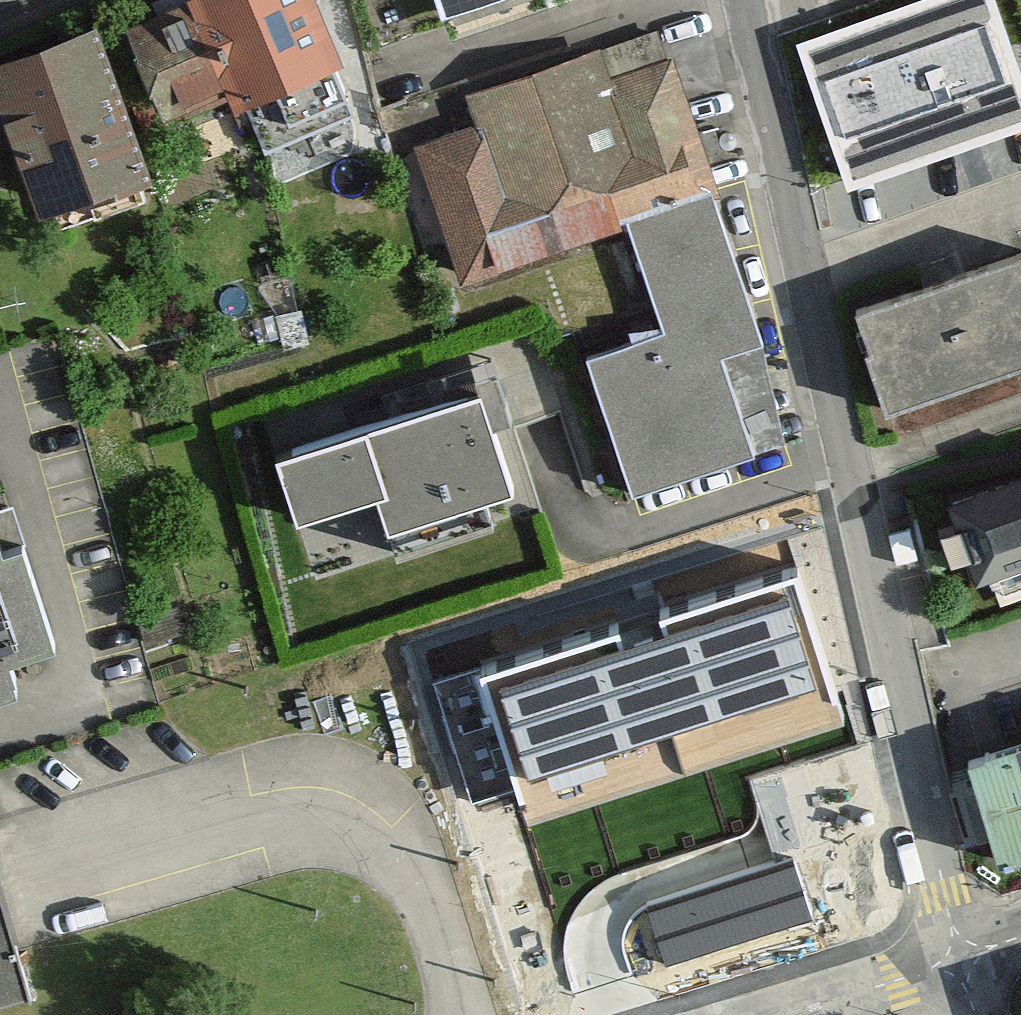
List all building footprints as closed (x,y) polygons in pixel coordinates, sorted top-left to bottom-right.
[(256,95),(363,56),(339,0),(208,0),(256,95)] [(445,27),(525,0),(436,0),(445,27)] [(840,177),(1019,120),(980,0),(934,0),(797,43),(840,177)] [(197,3),(142,23),(177,135),(249,114),(197,3)] [(39,197),(142,158),(88,15),(0,48),(0,97),(39,197)] [(741,219),(671,44),(483,89),(492,125),(431,146),(476,296),(646,247),(741,219)] [(741,219),(646,247),(676,333),(595,364),(650,500),(771,455),(733,369),(772,355),(741,219)] [(882,405),(1020,355),(1020,294),(1005,250),(847,306),(882,405)] [(507,419),(499,381),(289,444),(319,507),(394,491),(410,522),(491,495),(528,494),(509,442),(533,434),(541,432),(534,410),(507,419)] [(971,582),(1020,565),(1020,473),(943,499),(971,582)] [(10,671),(0,639),(47,625),(18,528),(0,534),(0,674),(10,671)] [(816,556),(484,648),(526,800),(771,732),(772,734),(859,709),(816,556)] [(997,871),(1020,863),(1020,753),(965,771),(997,871)] [(523,880),(555,980),(874,878),(842,778),(523,880)] [(29,990),(0,894),(0,999),(29,990)]
